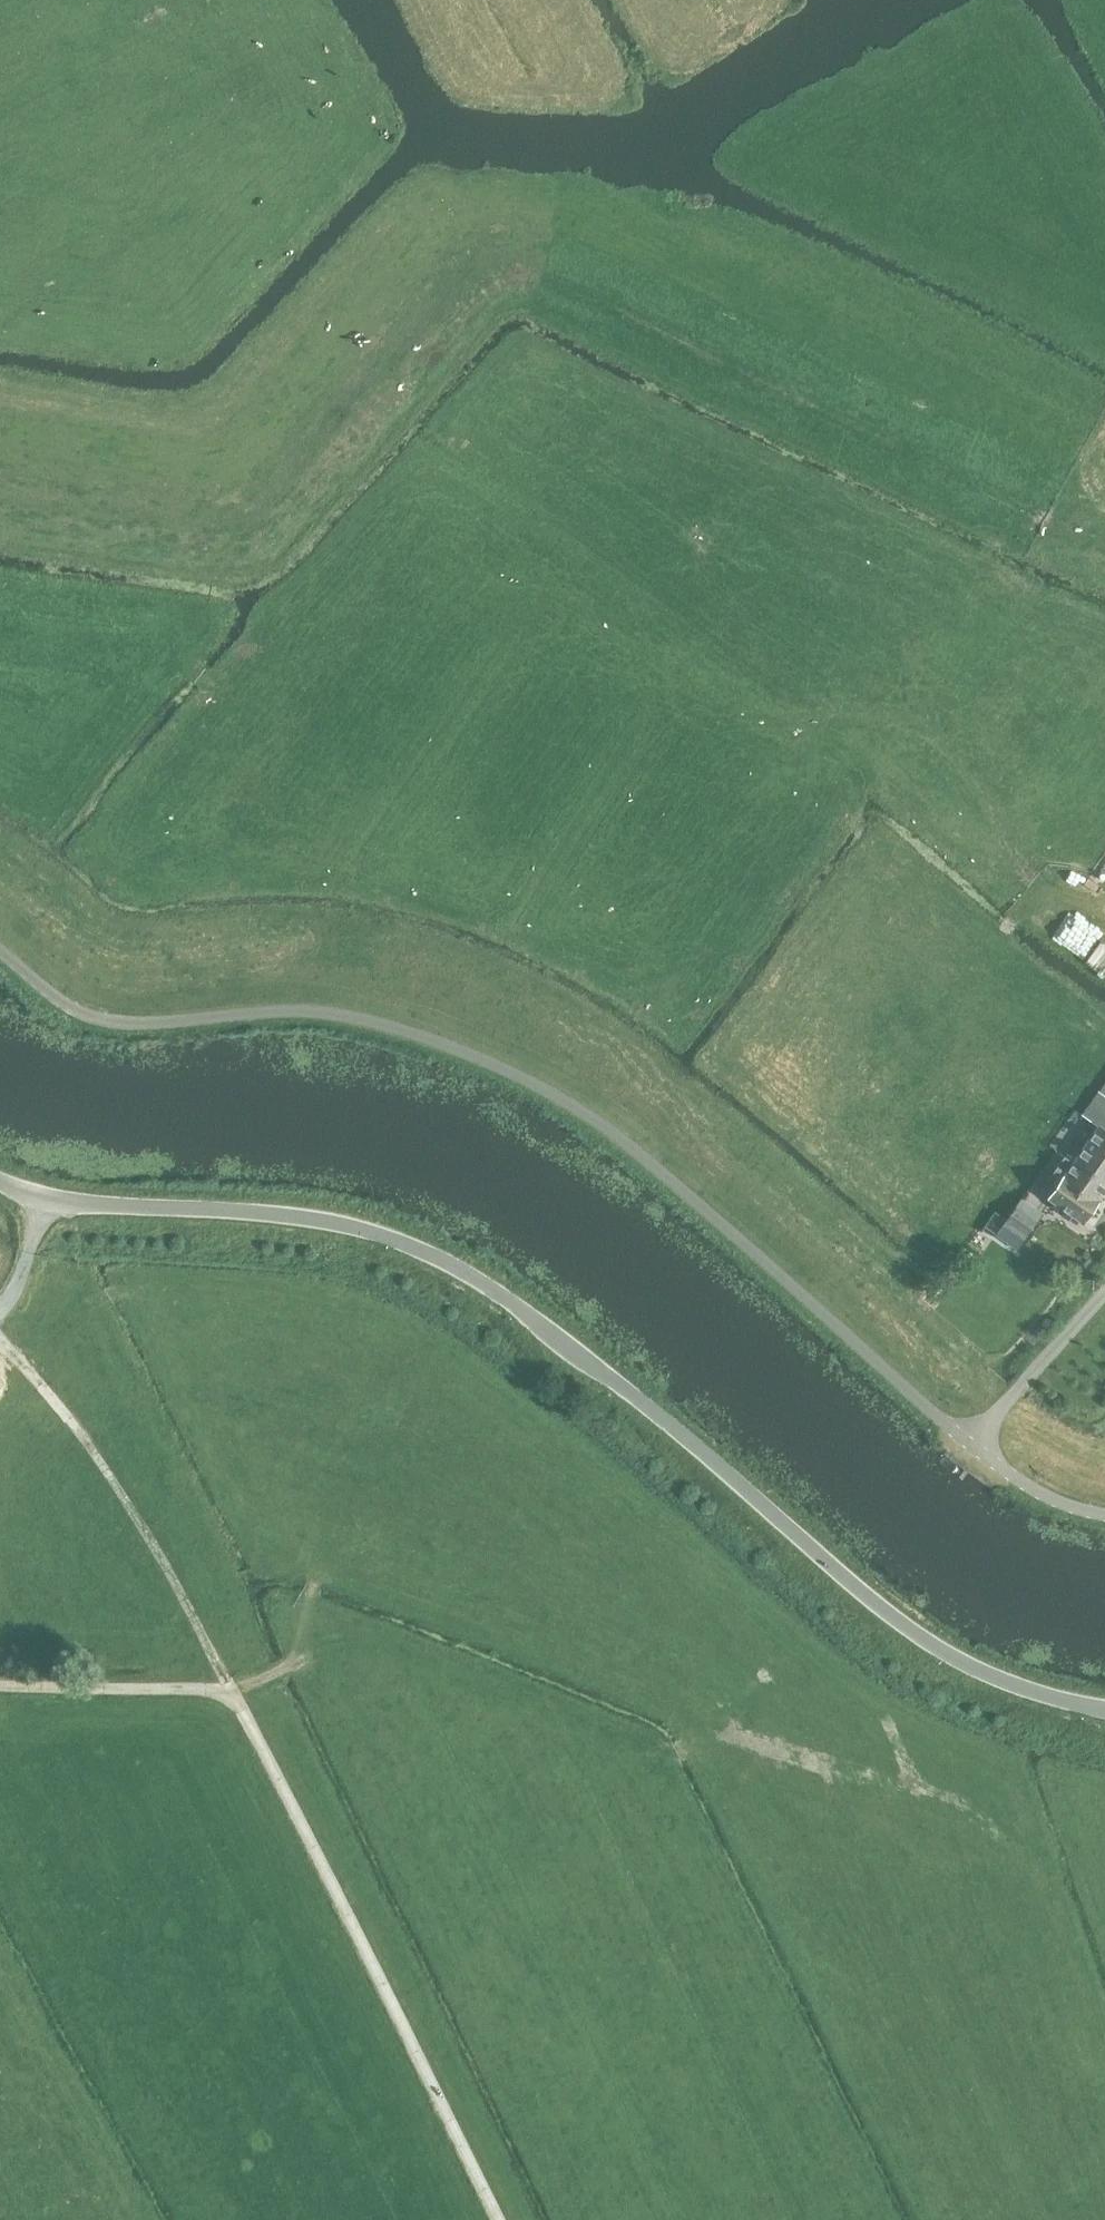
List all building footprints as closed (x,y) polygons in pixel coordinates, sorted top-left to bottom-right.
[(1099,1089),(1082,1113),(1099,1125),(1048,1196),(1082,1220),(1104,1188),(1104,1081),(1099,1089)] [(1002,1222),(1018,1232),(1026,1237),(1035,1224),(1011,1209),(1002,1222)] [(1018,1232),(1002,1222),(1002,1223),(994,1218),(986,1231),(1009,1246),(1018,1232)]
